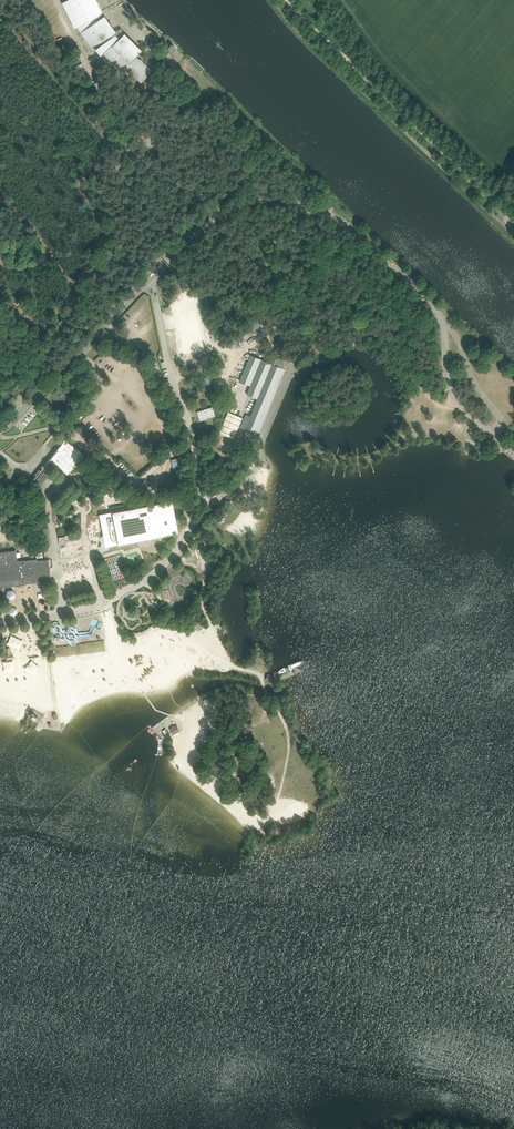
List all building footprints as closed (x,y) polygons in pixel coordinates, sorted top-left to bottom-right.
[(62,1),(75,28),(77,27),(81,32),(80,32),(92,48),(97,45),(98,46),(96,48),(102,54),(103,52),(105,54),(121,70),(126,65),(130,70),(129,70),(141,82),(153,71),(141,59),(140,60),(135,55),(140,51),(124,35),(121,38),(116,32),(116,31),(106,18),(104,15),(103,14),(104,14),(97,0),(66,0),(62,1)] [(171,53),(175,49),(171,45),(167,49),(171,53)] [(248,320),(253,331),(260,327),(255,317),(248,320)] [(240,427),(245,429),(250,431),(255,433),(286,360),(276,356),(273,364),(251,355),(240,381),(250,386),(247,394),(258,399),(251,416),(245,413),(240,427)] [(69,398),(62,391),(58,387),(53,394),(63,404),(69,398)] [(200,420),(206,418),(216,416),(213,407),(206,409),(201,411),(201,414),(199,415),(200,420)] [(228,411),(219,432),(234,438),(242,417),(228,411)] [(66,439),(46,463),(47,464),(50,461),(51,462),(52,461),(68,474),(84,454),(68,441),(66,444),(64,443),(67,440),(66,439)] [(43,471),(34,483),(39,487),(48,475),(43,471)] [(173,499),(100,514),(107,547),(111,546),(174,533),(179,533),(173,499)] [(65,551),(76,550),(74,534),(60,536),(61,548),(65,548),(65,551)] [(51,580),(51,575),(49,559),(38,560),(37,558),(23,560),(17,561),(16,550),(0,552),(0,587),(51,580)] [(15,616),(18,608),(11,606),(9,613),(15,616)] [(170,728),(173,734),(180,731),(177,725),(170,728)]
